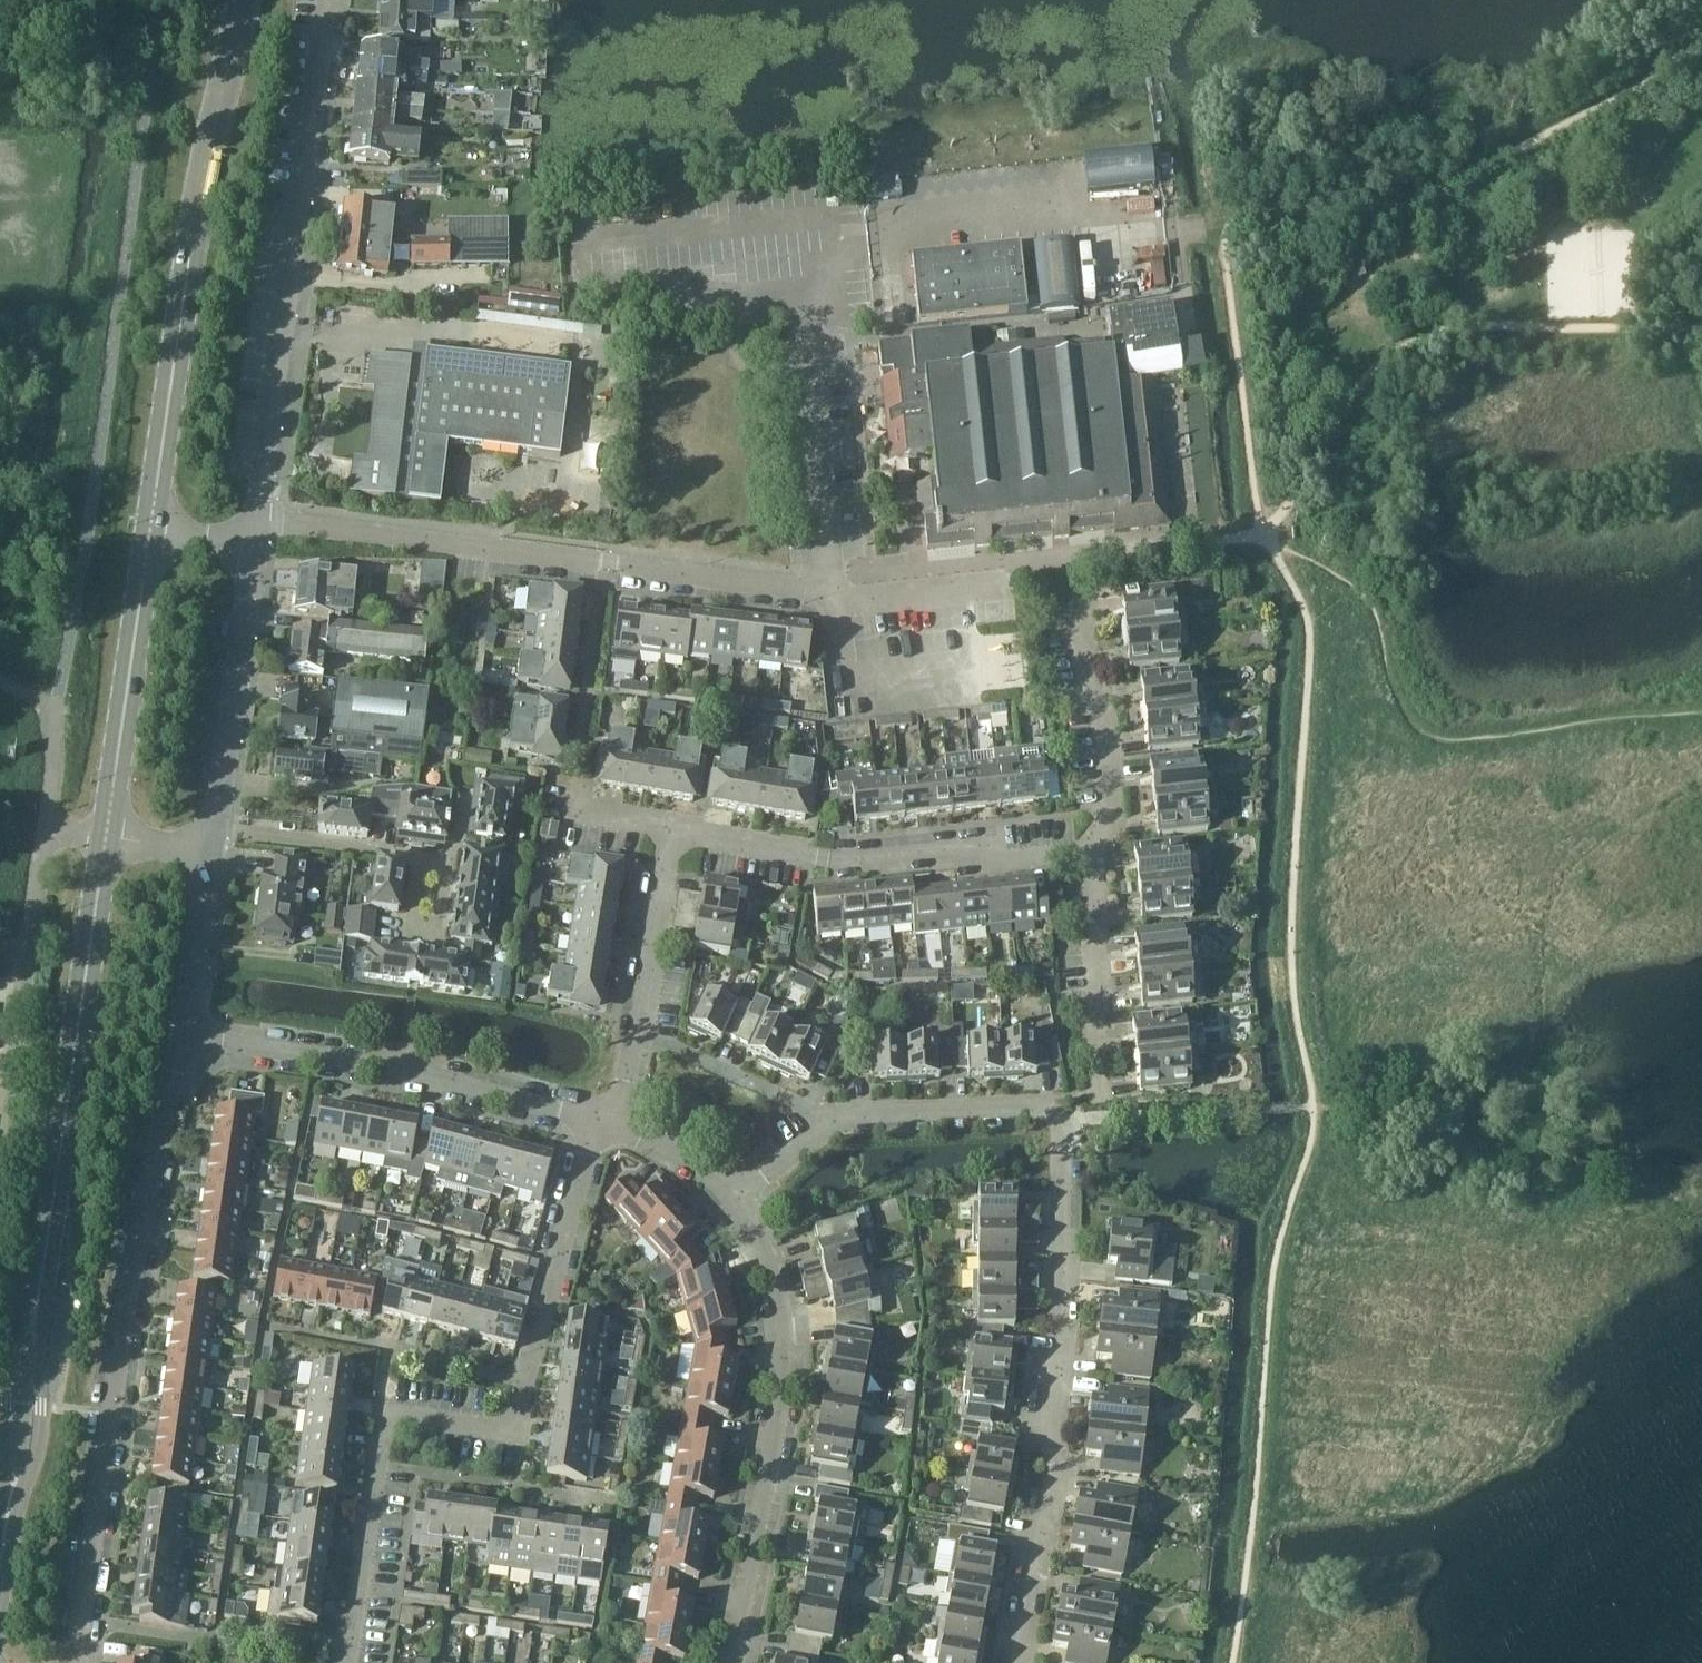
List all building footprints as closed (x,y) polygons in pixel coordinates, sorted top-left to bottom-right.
[(381,17),(430,21),(430,20),(431,0),(425,0),(382,0),(381,17)] [(487,23),(487,15),(463,15),(463,22),(487,23)] [(381,17),(380,38),(415,41),(415,40),(429,41),(430,28),(430,21),(381,17)] [(458,35),(458,23),(436,22),(436,34),(458,35)] [(428,74),(429,64),(401,60),(401,53),(362,48),(360,67),(428,74)] [(440,65),(441,75),(461,75),(461,65),(440,65)] [(427,85),(428,74),(360,67),(358,85),(397,89),(398,82),(427,85)] [(436,76),(436,85),(447,85),(447,77),(436,76)] [(424,111),(425,100),(396,97),(397,89),(358,85),(356,103),(424,111)] [(494,113),(509,113),(510,113),(512,93),(499,94),(495,94),(494,99),(494,113)] [(423,123),(424,111),(356,103),(354,122),(393,126),(394,119),(423,123)] [(509,115),(494,114),(493,132),(508,132),(509,115)] [(420,149),(421,137),(392,133),(393,126),(354,122),(351,141),(420,149)] [(428,138),(428,147),(442,147),(442,139),(428,138)] [(418,161),(420,149),(351,141),(350,158),(389,163),(390,158),(418,161)] [(1151,149),(1084,156),(1084,157),(1088,193),(1155,186),(1151,149)] [(441,188),(442,173),(401,172),(401,188),(441,188)] [(900,176),(863,178),(865,200),(902,197),(900,176)] [(392,242),(395,208),(344,203),(341,237),(392,242)] [(430,240),(412,240),(412,266),(508,265),(508,221),(448,222),(448,240),(430,240)] [(390,259),(392,242),(341,237),(337,270),(386,275),(388,259),(390,259)] [(965,255),(913,260),(920,327),(1079,310),(1073,244),(1032,248),(1036,290),(1026,291),(1022,249),(965,255)] [(1355,278),(1366,275),(1363,264),(1352,267),(1355,278)] [(1083,302),(1107,301),(1106,272),(1081,273),(1083,302)] [(511,289),(509,301),(508,308),(558,315),(561,296),(511,289)] [(490,306),(508,308),(509,301),(491,298),(490,306)] [(1121,330),(1128,381),(1182,374),(1176,333),(1173,333),(1169,307),(1109,316),(1111,332),(1121,330)] [(478,312),(477,322),(487,324),(489,314),(478,312)] [(1024,343),(1023,332),(1008,334),(1009,345),(1024,343)] [(936,483),(916,485),(919,518),(924,518),(927,548),(974,543),(975,547),(992,545),(991,541),(1053,534),(1053,538),(1069,536),(1069,532),(1114,527),(1114,532),(1172,526),(1156,381),(1115,385),(1112,354),(1105,355),(1104,340),(1064,344),(1063,339),(970,350),(968,335),(878,345),(882,380),(885,412),(889,412),(891,427),(887,427),(891,459),(933,454),(936,483)] [(569,369),(413,350),(411,361),(366,356),(362,389),(375,390),(366,461),(353,460),(349,493),(439,504),(447,442),(559,455),(569,369)] [(1192,468),(1192,437),(1170,437),(1171,469),(1192,468)] [(611,512),(599,511),(597,525),(609,526),(611,512)] [(441,609),(446,562),(422,562),(417,606),(441,609)] [(354,597),(356,576),(300,569),(297,591),(354,597)] [(577,596),(578,590),(541,585),(540,591),(530,589),(526,614),(540,616),(534,659),(521,657),(517,682),(528,684),(527,689),(564,694),(565,688),(570,689),(582,596),(577,596)] [(1126,631),(1175,626),(1171,589),(1122,595),(1126,631)] [(382,611),(383,601),(354,597),(297,591),(295,612),(355,618),(356,608),(382,611)] [(637,664),(638,654),(644,613),(619,610),(612,661),(637,664)] [(662,657),(668,616),(644,613),(638,654),(662,657)] [(711,658),(716,617),(691,614),(690,619),(691,620),(687,654),(688,655),(711,658)] [(495,646),(499,618),(489,616),(485,645),(495,646)] [(688,660),(688,655),(687,654),(691,620),(690,619),(668,616),(662,657),(688,660)] [(735,661),(740,620),(716,617),(711,658),(735,661)] [(759,664),(764,624),(740,620),(735,661),(759,664)] [(425,663),(428,631),(329,621),(328,633),(326,652),(425,663)] [(783,667),(788,627),(764,624),(759,664),(783,667)] [(1130,668),(1180,663),(1175,626),(1126,631),(1130,668)] [(807,670),(813,630),(788,627),(783,667),(807,670)] [(323,673),(326,652),(328,633),(292,630),(288,670),(323,673)] [(1145,715),(1194,709),(1190,673),(1141,678),(1145,715)] [(423,746),(429,693),(337,683),(331,736),(348,738),(346,754),(420,762),(422,746),(423,746)] [(634,693),(635,685),(621,683),(620,692),(634,693)] [(648,695),(649,686),(635,685),(634,693),(648,695)] [(681,700),(683,691),(669,689),(667,698),(681,700)] [(695,701),(696,693),(683,691),(681,700),(695,701)] [(729,706),(730,697),(716,695),(715,704),(729,706)] [(743,708),(744,699),(730,697),(729,706),(743,708)] [(562,708),(563,703),(526,698),(525,703),(515,702),(509,750),(519,751),(519,757),(556,761),(556,756),(562,757),(568,709),(562,708)] [(315,716),(316,704),(286,701),(284,712),(282,712),(279,738),(315,742),(318,716),(315,716)] [(776,712),(777,703),(763,701),(762,710),(776,712)] [(661,713),(662,704),(648,702),(646,722),(656,723),(658,712),(661,713)] [(1021,713),(1039,711),(1038,702),(1020,704),(1021,713)] [(791,714),(792,705),(777,703),(776,712),(791,714)] [(675,715),(676,705),(662,704),(661,713),(675,715)] [(990,717),(1008,715),(1007,706),(989,708),(990,717)] [(990,717),(989,708),(971,710),(972,719),(977,718),(978,722),(990,720),(990,717)] [(1149,752),(1198,746),(1194,709),(1145,715),(1149,752)] [(942,722),(960,720),(959,711),(941,713),(942,722)] [(924,724),(942,722),(941,713),(923,715),(924,724)] [(774,728),(775,719),(761,717),(760,726),(774,728)] [(894,727),(912,725),(911,717),(893,719),(894,727)] [(788,730),(789,721),(775,719),(774,728),(788,730)] [(877,729),(894,727),(893,719),(876,720),(877,729)] [(824,735),(859,731),(858,723),(823,727),(824,735)] [(614,788),(622,735),(610,733),(608,744),(603,743),(597,779),(596,785),(614,788)] [(631,791),(637,751),(633,751),(635,737),(622,735),(614,788),(631,791)] [(681,799),(690,747),(677,744),(675,758),(671,757),(664,796),(681,799)] [(700,797),(706,760),(701,759),(702,749),(690,747),(681,799),(693,801),(694,796),(700,797)] [(1024,804),(1049,801),(1043,747),(1017,749),(1024,804)] [(1000,807),(1024,804),(1017,749),(994,752),(995,765),(1000,807)] [(382,779),(384,759),(304,750),(303,759),(277,757),(275,777),(328,784),(330,772),(335,773),(335,774),(382,779)] [(479,766),(481,752),(467,750),(465,764),(479,766)] [(647,794),(654,754),(637,751),(631,791),(647,794)] [(725,807),(734,754),(722,752),(720,762),(715,761),(709,798),(714,799),(713,805),(725,807)] [(664,796),(671,757),(654,754),(647,794),(664,796)] [(742,809),(749,770),(745,769),(747,756),(734,754),(725,807),(742,809)] [(976,809),(971,768),(969,755),(945,757),(947,770),(951,812),(976,809)] [(1154,799),(1204,794),(1200,757),(1150,763),(1154,799)] [(793,818),(802,765),(789,763),(787,776),(783,776),(776,815),(793,818)] [(812,816),(818,779),(812,778),(814,767),(802,765),(793,818),(805,820),(806,815),(812,816)] [(976,809),(1000,807),(995,765),(971,768),(976,809)] [(759,812),(766,773),(749,770),(742,809),(759,812)] [(927,815),(951,812),(947,770),(923,773),(927,815)] [(525,792),(527,778),(491,772),(489,786),(476,784),(468,834),(483,836),(482,839),(509,843),(517,790),(525,792)] [(823,793),(820,810),(839,807),(839,808),(853,807),(855,823),(879,820),(875,778),(874,772),(836,776),(837,791),(823,793)] [(776,815),(783,776),(766,773),(759,812),(776,815)] [(903,817),(927,815),(923,773),(899,776),(903,817)] [(879,820),(903,817),(899,776),(875,778),(879,820)] [(421,803),(404,800),(405,788),(372,790),(372,801),(360,800),(359,808),(321,804),(318,834),(326,834),(325,838),(363,842),(364,839),(370,839),(373,815),(398,819),(395,837),(448,845),(453,812),(420,807),(421,803)] [(1158,836),(1208,830),(1204,794),(1154,799),(1158,836)] [(557,839),(560,825),(543,822),(541,836),(557,839)] [(1220,835),(1235,833),(1234,823),(1219,825),(1220,835)] [(1139,886),(1188,881),(1184,844),(1135,850),(1139,886)] [(491,946),(505,855),(463,848),(449,939),(491,946)] [(263,875),(260,908),(293,912),(302,913),(309,858),(278,854),(275,876),(263,875)] [(619,863),(582,857),(581,862),(570,860),(568,874),(621,883),(623,869),(618,868),(619,863)] [(398,912),(406,862),(378,858),(372,894),(367,893),(365,907),(398,912)] [(618,901),(621,883),(568,874),(566,885),(579,887),(578,894),(618,901)] [(739,902),(741,887),(705,881),(702,900),(678,896),(675,911),(741,922),(744,902),(739,902)] [(1034,895),(1032,881),(1008,884),(1012,926),(1049,922),(1046,893),(1034,895)] [(1143,923),(1192,917),(1188,881),(1139,886),(1143,923)] [(891,928),(914,925),(915,925),(912,894),(913,894),(911,883),(887,886),(891,928)] [(988,928),(1012,926),(1008,884),(984,887),(988,928)] [(867,931),(891,928),(887,886),(863,889),(867,931)] [(533,887),(531,901),(542,903),(544,889),(533,887)] [(964,931),(988,928),(984,887),(960,889),(964,931)] [(843,934),(867,931),(863,889),(839,892),(843,934)] [(940,933),(964,931),(960,889),(936,892),(940,933)] [(818,937),(843,934),(839,892),(813,895),(818,937)] [(915,936),(940,933),(936,892),(913,894),(912,894),(915,925),(914,925),(915,936)] [(615,919),(618,901),(578,894),(575,913),(615,919)] [(531,901),(529,915),(539,917),(542,903),(531,901)] [(346,918),(347,906),(328,904),(327,916),(346,918)] [(295,946),(296,932),(291,931),(293,912),(260,908),(256,941),(295,946)] [(373,942),(376,913),(349,910),(345,938),(373,942)] [(738,942),(741,922),(675,911),(673,926),(697,930),(694,949),(730,955),(732,941),(738,942)] [(612,937),(615,919),(575,913),(572,931),(612,937)] [(794,929),(796,917),(784,915),(782,927),(794,929)] [(345,931),(346,918),(327,916),(325,928),(345,931)] [(534,946),(537,932),(526,930),(524,944),(534,946)] [(1139,972),(1189,966),(1185,930),(1135,935),(1139,972)] [(608,956),(612,937),(572,931),(569,949),(608,956)] [(465,958),(370,944),(368,954),(364,954),(361,976),(464,991),(467,969),(463,969),(465,958)] [(532,960),(534,946),(524,944),(521,959),(532,960)] [(340,968),(342,952),(316,949),(314,965),(340,968)] [(605,974),(608,956),(569,949),(566,967),(605,974)] [(797,955),(795,964),(813,973),(817,966),(798,955),(797,955)] [(920,981),(920,972),(919,973),(919,965),(908,966),(909,973),(902,973),(903,982),(920,981)] [(509,967),(497,966),(493,998),(505,1000),(509,967)] [(832,974),(817,966),(813,973),(832,984),(848,984),(847,973),(833,973),(832,974)] [(1143,1008),(1193,1003),(1189,966),(1139,972),(1143,1008)] [(602,992),(605,974),(566,967),(565,974),(552,972),(550,984),(602,992)] [(1018,978),(1036,978),(1035,969),(1017,970),(1018,978)] [(969,980),(987,979),(987,970),(969,971),(969,980)] [(1000,979),(1018,978),(1017,970),(1000,970),(1000,979)] [(952,980),(969,980),(969,971),(951,971),(952,980)] [(920,981),(938,981),(938,972),(920,972),(920,981)] [(873,983),(890,982),(890,973),(872,974),(873,983)] [(855,983),(873,983),(872,974),(855,975),(855,983)] [(600,1006),(602,992),(550,984),(548,997),(558,999),(557,1004),(594,1010),(595,1005),(600,1006)] [(737,1041),(753,1006),(708,985),(687,1031),(703,1038),(705,1033),(722,1041),(724,1035),(737,1041)] [(526,988),(517,987),(515,998),(524,999),(526,988)] [(776,1025),(764,1020),(772,1004),(757,997),(753,1006),(737,1041),(750,1046),(747,1053),(765,1061),(763,1066),(776,1072),(796,1029),(778,1021),(776,1025)] [(1137,1057),(1187,1052),(1183,1015),(1133,1021),(1137,1057)] [(953,1025),(953,1041),(954,1071),(968,1070),(969,1077),(989,1076),(989,1081),(1004,1081),(1002,1033),(982,1034),(982,1040),(967,1040),(967,1041),(963,1041),(962,1024),(953,1025)] [(846,1045),(847,1027),(834,1026),(833,1044),(846,1045)] [(826,1081),(838,1055),(825,1049),(825,1048),(812,1042),(814,1037),(796,1029),(776,1072),(790,1078),(792,1073),(810,1081),(813,1075),(826,1081)] [(1052,1066),(1050,1030),(1035,1031),(1035,1037),(1022,1038),(1022,1033),(1002,1033),(1004,1081),(1018,1080),(1018,1075),(1038,1074),(1038,1067),(1052,1066)] [(925,1042),(924,1037),(904,1038),(906,1085),(921,1084),(921,1079),(941,1078),(940,1071),(954,1071),(953,1041),(939,1042),(939,1041),(925,1042)] [(906,1085),(904,1038),(884,1038),(885,1044),(870,1044),(870,1045),(855,1045),(857,1075),(871,1074),(872,1081),(891,1080),(892,1085),(906,1085)] [(1141,1094),(1191,1088),(1187,1052),(1137,1057),(1141,1094)] [(262,1117),(265,1099),(231,1094),(229,1110),(218,1109),(214,1133),(252,1138),(256,1116),(262,1117)] [(312,1115),(311,1119),(319,1120),(319,1119),(319,1118),(322,1106),(314,1104),(312,1112),(312,1115)] [(339,1150),(347,1110),(322,1106),(319,1118),(319,1119),(319,1120),(314,1145),(339,1150)] [(363,1155),(371,1115),(347,1110),(339,1150),(363,1155)] [(387,1159),(395,1119),(371,1115),(363,1155),(387,1159)] [(415,1181),(422,1141),(416,1140),(419,1124),(395,1119),(387,1159),(385,1169),(408,1174),(407,1179),(415,1181)] [(297,1146),(299,1127),(288,1126),(285,1144),(297,1146)] [(445,1183),(459,1133),(435,1127),(431,1141),(422,1141),(415,1181),(421,1182),(423,1173),(424,1166),(441,1171),(438,1181),(445,1183)] [(249,1162),(252,1138),(214,1133),(211,1157),(249,1162)] [(469,1189),(482,1139),(459,1133),(445,1183),(469,1189)] [(492,1196),(505,1146),(482,1139),(469,1189),(492,1196)] [(518,1191),(529,1152),(505,1146),(492,1196),(502,1199),(505,1188),(518,1191)] [(543,1198),(553,1159),(529,1152),(518,1191),(543,1198)] [(245,1186),(249,1162),(211,1157),(207,1181),(245,1186)] [(288,1180),(289,1171),(280,1169),(279,1179),(288,1180)] [(647,1197),(629,1177),(606,1199),(642,1239),(675,1209),(656,1188),(647,1197)] [(242,1210),(245,1186),(207,1181),(204,1205),(242,1210)] [(908,1187),(908,1199),(926,1199),(926,1187),(908,1187)] [(1016,1212),(1016,1192),(979,1191),(979,1206),(974,1206),(973,1226),(1039,1227),(1039,1212),(1016,1212)] [(329,1206),(330,1197),(316,1195),(315,1203),(329,1206)] [(342,1208),(344,1200),(330,1197),(329,1206),(342,1208)] [(274,1202),(272,1215),(282,1217),(284,1204),(274,1202)] [(376,1215),(378,1206),(364,1203),(362,1212),(376,1215)] [(238,1235),(242,1210),(204,1205),(201,1229),(238,1235)] [(867,1206),(856,1209),(862,1230),(873,1227),(867,1206)] [(677,1276),(705,1260),(685,1238),(694,1230),(675,1209),(642,1239),(677,1276)] [(327,1232),(331,1214),(316,1211),(313,1230),(327,1232)] [(431,1226),(433,1217),(419,1214),(417,1222),(431,1226)] [(279,1228),(282,1217),(272,1215),(269,1226),(279,1228)] [(353,1228),(355,1218),(340,1215),(338,1225),(353,1228)] [(458,1233),(460,1224),(446,1221),(444,1229),(458,1233)] [(856,1250),(852,1236),(857,1235),(853,1221),(822,1230),(825,1243),(816,1245),(822,1265),(799,1271),(803,1285),(866,1268),(861,1249),(856,1250)] [(1172,1286),(1175,1262),(1165,1261),(1166,1251),(1151,1249),(1154,1226),(1112,1221),(1107,1264),(1138,1267),(1136,1282),(1172,1286)] [(378,1222),(375,1235),(375,1237),(386,1240),(389,1224),(380,1223),(378,1222)] [(471,1236),(474,1228),(460,1224),(458,1233),(471,1236)] [(1039,1241),(1039,1227),(973,1226),(973,1246),(979,1246),(978,1260),(1015,1260),(1015,1241),(1039,1241)] [(235,1259),(238,1235),(201,1229),(197,1253),(235,1259)] [(427,1241),(429,1232),(415,1229),(413,1237),(427,1241)] [(440,1244),(443,1236),(429,1232),(427,1241),(440,1244)] [(504,1245),(506,1236),(493,1233),(490,1241),(504,1245)] [(517,1249),(520,1240),(506,1236),(504,1245),(517,1249)] [(470,1252),(473,1244),(459,1240),(457,1249),(470,1252)] [(484,1256),(486,1248),(473,1244),(470,1252),(484,1256)] [(515,1264),(517,1256),(503,1252),(501,1260),(515,1264)] [(231,1283),(235,1259),(197,1253),(193,1278),(231,1283)] [(270,1264),(271,1255),(260,1253),(259,1262),(270,1264)] [(528,1268),(530,1260),(517,1256),(515,1264),(528,1268)] [(710,1275),(705,1260),(677,1276),(686,1311),(729,1299),(722,1273),(710,1275)] [(1015,1279),(1015,1260),(978,1260),(978,1273),(973,1273),(973,1293),(1038,1293),(1038,1279),(1015,1279)] [(298,1303),(306,1266),(281,1261),(274,1298),(298,1303)] [(405,1319),(416,1280),(419,1270),(384,1261),(380,1294),(387,1296),(382,1313),(405,1319)] [(322,1308),(329,1270),(306,1266),(298,1303),(322,1308)] [(835,1312),(836,1322),(871,1321),(870,1314),(881,1313),(880,1298),(871,1266),(866,1268),(803,1285),(807,1299),(829,1293),(835,1313),(835,1312)] [(346,1312),(353,1275),(329,1270),(322,1308),(346,1312)] [(371,1317),(378,1280),(353,1275),(346,1312),(371,1317)] [(1213,1293),(1215,1279),(1198,1278),(1197,1291),(1213,1293)] [(427,1325),(438,1286),(416,1280),(405,1319),(427,1325)] [(265,1295),(267,1286),(251,1282),(249,1292),(265,1295)] [(449,1331),(460,1292),(438,1286),(427,1325),(449,1331)] [(214,1317),(218,1292),(180,1287),(176,1312),(214,1317)] [(494,1343),(506,1295),(484,1289),(482,1298),(472,1337),(494,1343)] [(1155,1337),(1160,1295),(1121,1291),(1119,1305),(1103,1303),(1100,1331),(1155,1337)] [(472,1337),(482,1298),(460,1292),(449,1331),(472,1337)] [(1038,1308),(1038,1293),(973,1293),(972,1313),(978,1313),(978,1327),(971,1327),(971,1334),(1003,1335),(1004,1328),(1015,1328),(1015,1308),(1038,1308)] [(517,1349),(527,1310),(529,1301),(506,1295),(494,1343),(517,1349)] [(696,1347),(729,1345),(725,1330),(737,1326),(729,1299),(686,1311),(696,1347)] [(211,1341),(214,1317),(176,1312),(173,1336),(211,1341)] [(579,1312),(578,1317),(610,1322),(611,1317),(579,1312)] [(607,1345),(610,1322),(578,1317),(569,1316),(566,1340),(607,1345)] [(872,1338),(871,1321),(836,1322),(836,1331),(835,1331),(832,1351),(827,1350),(824,1364),(871,1373),(875,1353),(870,1352),(872,1338)] [(1150,1379),(1155,1337),(1100,1331),(1097,1359),(1113,1360),(1111,1375),(1150,1379)] [(256,1346),(258,1334),(247,1332),(245,1345),(256,1346)] [(1010,1365),(1012,1345),(1002,1343),(1003,1335),(971,1334),(971,1340),(976,1341),(974,1355),(969,1355),(967,1375),(1013,1380),(1015,1366),(1010,1365)] [(207,1365),(211,1341),(173,1336),(169,1359),(207,1365)] [(644,1351),(646,1337),(637,1336),(635,1349),(644,1351)] [(603,1368),(607,1345),(566,1340),(563,1362),(603,1368)] [(733,1391),(738,1363),(726,1361),(729,1345),(696,1347),(689,1383),(733,1391)] [(271,1363),(273,1349),(264,1348),(262,1362),(271,1363)] [(641,1365),(644,1351),(635,1349),(632,1363),(641,1365)] [(204,1389),(207,1365),(169,1359),(166,1383),(204,1389)] [(250,1371),(251,1361),(237,1359),(236,1370),(250,1371)] [(600,1391),(603,1368),(563,1362),(559,1385),(600,1391)] [(350,1395),(354,1370),(314,1364),(311,1389),(350,1395)] [(827,1380),(823,1398),(860,1405),(872,1407),(874,1398),(867,1397),(871,1373),(824,1364),(822,1379),(827,1380)] [(1012,1394),(1013,1380),(967,1375),(965,1394),(970,1395),(968,1409),(963,1409),(961,1423),(993,1426),(994,1413),(1004,1414),(1006,1394),(1012,1394)] [(616,1392),(626,1394),(629,1381),(618,1379),(616,1392)] [(249,1395),(251,1382),(242,1380),(240,1394),(249,1395)] [(636,1396),(638,1382),(629,1381),(626,1394),(636,1396)] [(201,1413),(204,1389),(166,1383),(163,1407),(201,1413)] [(728,1418),(733,1391),(689,1383),(682,1423),(714,1429),(716,1416),(728,1418)] [(597,1413),(600,1391),(559,1385),(556,1407),(597,1413)] [(1144,1434),(1149,1392),(1110,1388),(1108,1402),(1092,1400),(1089,1428),(1144,1434)] [(347,1419),(350,1395),(311,1389),(307,1413),(347,1419)] [(265,1407),(267,1393),(258,1392),(256,1406),(265,1407)] [(633,1410),(636,1396),(626,1394),(624,1408),(633,1410)] [(914,1414),(916,1396),(907,1395),(905,1413),(914,1414)] [(858,1418),(860,1405),(823,1398),(820,1417),(815,1416),(812,1430),(859,1439),(863,1419),(858,1418)] [(263,1421),(265,1407),(256,1406),(254,1420),(263,1421)] [(197,1437),(201,1413),(163,1407),(159,1431),(197,1437)] [(594,1436),(597,1413),(556,1407),(553,1430),(594,1436)] [(246,1410),(233,1408),(231,1416),(245,1418),(246,1410)] [(344,1443),(347,1419),(307,1413),(304,1437),(344,1443)] [(912,1432),(914,1414),(905,1413),(902,1431),(912,1432)] [(243,1433),(245,1420),(234,1418),(232,1431),(243,1433)] [(718,1472),(723,1444),(711,1442),(714,1429),(682,1423),(675,1464),(718,1472)] [(1012,1467),(1016,1447),(991,1442),(993,1426),(961,1423),(960,1437),(979,1441),(977,1455),(971,1454),(968,1473),(1015,1482),(1017,1468),(1012,1467)] [(628,1440),(630,1427),(621,1425),(618,1439),(628,1440)] [(1139,1476),(1144,1434),(1089,1428),(1086,1456),(1102,1457),(1100,1472),(1139,1476)] [(590,1458),(594,1436),(553,1430),(550,1452),(590,1458)] [(856,1458),(859,1439),(812,1430),(810,1445),(815,1445),(812,1465),(821,1467),(818,1481),(851,1487),(853,1473),(848,1472),(850,1457),(856,1458)] [(194,1460),(197,1437),(159,1431),(156,1455),(194,1460)] [(340,1467),(344,1443),(304,1437),(300,1461),(340,1467)] [(258,1455),(260,1441),(251,1439),(249,1453),(258,1455)] [(625,1454),(628,1440),(618,1439),(616,1452),(625,1454)] [(587,1482),(590,1458),(550,1452),(546,1476),(587,1482)] [(256,1468),(258,1455),(249,1453),(247,1467),(256,1468)] [(190,1485),(194,1460),(156,1455),(152,1480),(190,1485)] [(337,1491),(340,1467),(300,1461),(297,1486),(337,1491)] [(713,1499),(718,1472),(675,1464),(667,1504),(699,1510),(701,1497),(713,1499)] [(236,1480),(238,1468),(227,1466),(225,1478),(236,1480)] [(1012,1496),(1015,1482),(968,1473),(964,1493),(970,1494),(967,1508),(962,1507),(959,1521),(991,1527),(993,1514),(1003,1515),(1007,1495),(1012,1496)] [(617,1495),(620,1481),(611,1479),(608,1494),(617,1495)] [(1130,1533),(1137,1492),(1099,1485),(1096,1499),(1081,1496),(1075,1523),(1130,1533)] [(853,1524),(856,1509),(847,1507),(849,1493),(817,1487),(815,1501),(820,1502),(816,1522),(811,1521),(809,1535),(855,1544),(859,1525),(853,1524)] [(149,1498),(146,1522),(186,1528),(186,1527),(190,1525),(191,1517),(188,1514),(191,1496),(164,1493),(163,1500),(149,1498)] [(331,1527),(335,1502),(295,1496),(292,1521),(331,1527)] [(445,1542),(451,1502),(428,1498),(426,1507),(416,1506),(411,1537),(445,1542)] [(249,1516),(251,1502),(242,1500),(240,1514),(249,1516)] [(468,1545),(474,1505),(451,1502),(445,1542),(468,1545)] [(704,1552),(709,1525),(697,1522),(699,1510),(667,1504),(660,1544),(704,1552)] [(497,1514),(498,1508),(474,1505),(468,1545),(489,1548),(488,1554),(490,1554),(495,1514),(497,1514)] [(247,1530),(249,1516),(240,1514),(238,1529),(247,1530)] [(510,1571),(518,1517),(497,1514),(495,1514),(490,1554),(488,1568),(510,1571)] [(533,1574),(541,1520),(518,1517),(510,1571),(533,1574)] [(229,1534),(231,1520),(222,1519),(220,1533),(229,1534)] [(555,1578),(563,1523),(541,1520),(533,1574),(555,1578)] [(328,1551),(331,1527),(292,1521),(288,1545),(328,1551)] [(191,1551),(193,1543),(184,1542),(186,1528),(146,1522),(143,1544),(183,1550),(191,1551)] [(578,1581),(586,1526),(563,1523),(555,1578),(578,1581)] [(1122,1575),(1130,1533),(1075,1523),(1070,1551),(1086,1554),(1084,1568),(1122,1575)] [(601,1584),(603,1570),(609,1530),(586,1526),(578,1581),(601,1584)] [(953,1556),(949,1575),(996,1584),(999,1570),(993,1569),(997,1549),(987,1547),(990,1534),(949,1526),(946,1543),(955,1545),(953,1556)] [(227,1548),(229,1534),(220,1533),(218,1547),(227,1548)] [(852,1563),(855,1544),(809,1535),(806,1549),(811,1550),(808,1569),(844,1576),(846,1563),(852,1563)] [(179,1573),(183,1550),(143,1544),(139,1567),(179,1573)] [(699,1580),(704,1552),(660,1544),(653,1585),(684,1591),(686,1578),(699,1580)] [(324,1575),(328,1551),(288,1545),(284,1569),(324,1575)] [(242,1564),(244,1550),(235,1548),(233,1562),(242,1564)] [(905,1553),(902,1567),(911,1569),(917,1570),(919,1556),(905,1553)] [(240,1577),(242,1564),(233,1562),(231,1576),(240,1577)] [(222,1579),(224,1566),(215,1564),(213,1578),(222,1579)] [(892,1585),(895,1566),(886,1565),(883,1583),(892,1585)] [(185,1597),(188,1574),(179,1573),(139,1567),(136,1590),(185,1597)] [(908,1587),(911,1569),(902,1567),(899,1585),(908,1587)] [(321,1599),(324,1575),(284,1569),(281,1593),(321,1599)] [(841,1589),(844,1576),(808,1569),(804,1588),(799,1587),(796,1601),(843,1610),(847,1590),(841,1589)] [(993,1599),(996,1584),(949,1575),(946,1594),(951,1595),(949,1609),(985,1615),(988,1598),(993,1599)] [(220,1592),(222,1579),(213,1578),(211,1591),(220,1592)] [(621,1589),(622,1580),(611,1578),(610,1587),(621,1589)] [(1112,1629),(1120,1588),(1081,1581),(1079,1595),(1063,1592),(1058,1619),(1112,1629)] [(888,1603),(892,1585),(883,1583),(879,1601),(888,1603)] [(437,1597),(439,1587),(426,1585),(424,1595),(403,1592),(402,1601),(436,1606),(437,1597)] [(689,1633),(694,1606),(682,1604),(684,1591),(653,1585),(645,1625),(689,1633)] [(185,1628),(190,1598),(185,1597),(136,1590),(133,1613),(154,1616),(153,1624),(185,1628)] [(317,1624),(321,1599),(281,1593),(272,1592),(268,1617),(317,1624)] [(503,1616),(506,1598),(496,1596),(495,1605),(483,1604),(481,1613),(503,1616)] [(451,1608),(452,1599),(437,1597),(436,1606),(451,1608)] [(518,1597),(516,1609),(527,1610),(529,1599),(518,1597)] [(217,1616),(219,1602),(210,1600),(208,1614),(217,1616)] [(840,1629),(843,1610),(796,1601),(794,1615),(799,1616),(796,1636),(790,1635),(788,1648),(820,1654),(822,1641),(832,1643),(834,1628),(840,1629)] [(481,1613),(483,1604),(469,1602),(467,1611),(481,1613)] [(234,1619),(236,1605),(227,1603),(225,1617),(234,1619)] [(425,1620),(426,1612),(426,1611),(401,1608),(398,1627),(413,1629),(414,1618),(425,1620)] [(526,1619),(527,1610),(516,1609),(513,1608),(512,1617),(526,1619)] [(571,1626),(572,1617),(571,1617),(572,1611),(559,1609),(557,1624),(571,1626)] [(981,1635),(985,1615),(949,1609),(946,1622),(941,1621),(937,1641),(984,1649),(987,1636),(981,1635)] [(540,1621),(541,1613),(527,1610),(526,1619),(540,1621)] [(466,1626),(467,1617),(453,1615),(452,1624),(466,1626)] [(899,1635),(902,1616),(893,1615),(890,1633),(899,1635)] [(479,1628),(481,1619),(467,1617),(466,1626),(479,1628)] [(593,1629),(594,1620),(572,1617),(571,1626),(593,1629)] [(1112,1629),(1058,1619),(1053,1647),(1069,1650),(1066,1662),(1106,1662),(1112,1629)] [(508,1641),(510,1632),(511,1624),(498,1622),(496,1631),(495,1639),(508,1641)] [(524,1635),(525,1626),(511,1624),(510,1632),(524,1635)] [(689,1633),(645,1625),(638,1662),(671,1662),(672,1659),(684,1661),(689,1633)] [(555,1639),(556,1630),(542,1628),(541,1637),(555,1639)] [(569,1641),(570,1632),(556,1630),(555,1639),(569,1641)] [(984,1649),(937,1641),(934,1660),(939,1661),(939,1662),(982,1662),(984,1649)] [(820,1654),(788,1648),(785,1662),(776,1660),(775,1662),(818,1662),(820,1654)]
